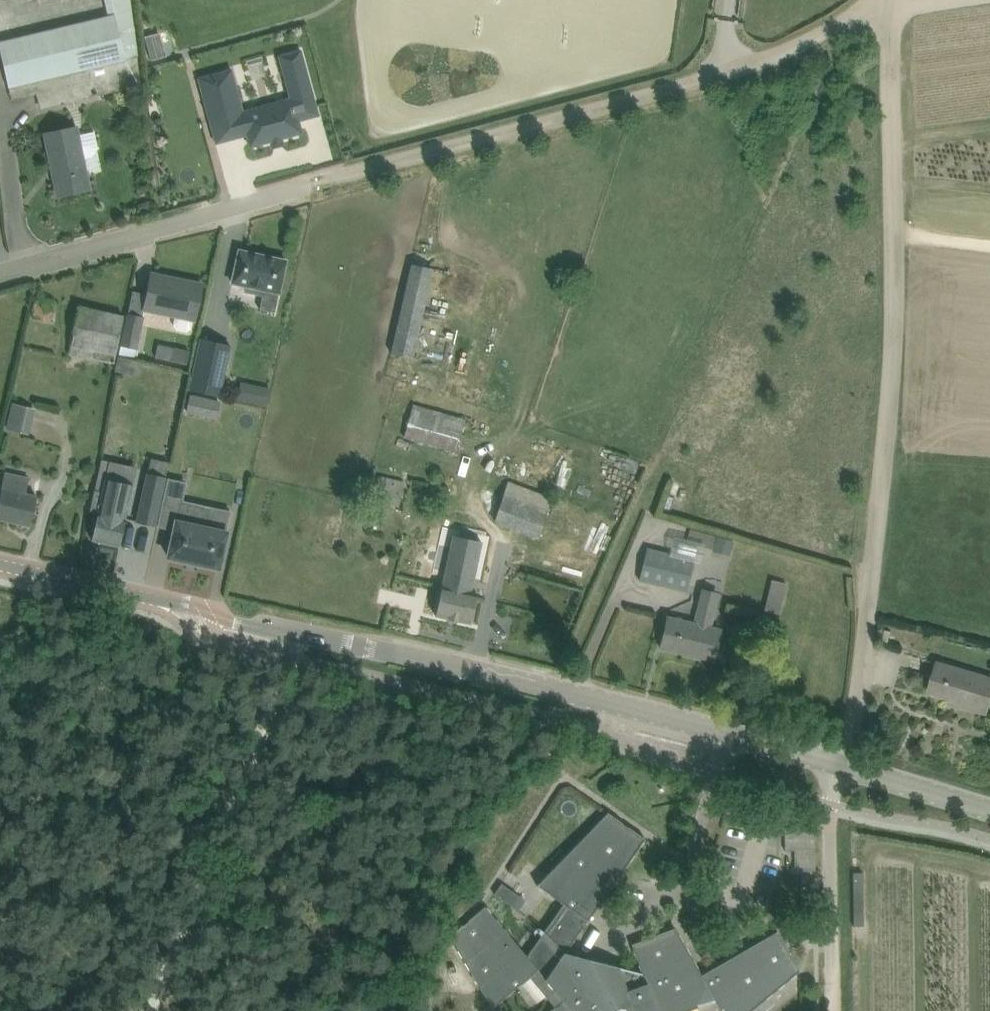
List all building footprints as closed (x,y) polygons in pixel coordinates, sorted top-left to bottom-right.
[(140,86),(141,86),(139,69),(140,69),(130,0),(104,0),(108,17),(0,42),(0,47),(12,99),(36,94),(40,109),(140,86)] [(159,32),(145,37),(151,60),(166,56),(159,32)] [(248,125),(253,142),(273,136),(273,137),(275,137),(275,136),(283,134),(283,135),(285,134),(284,133),(305,127),(301,115),(321,110),(303,45),(281,51),(292,93),(245,106),(239,84),(205,93),(211,112),(236,105),(242,127),(248,125)] [(90,190),(77,127),(45,133),(58,196),(90,190)] [(260,309),(261,309),(275,312),(280,293),(287,260),(240,250),(233,282),(247,286),(246,291),(263,294),(260,309)] [(413,359),(433,268),(413,264),(393,355),(405,357),(413,359)] [(152,274),(145,306),(196,317),(203,284),(152,274)] [(116,355),(123,315),(78,307),(71,347),(116,355)] [(128,314),(122,343),(138,346),(144,317),(128,314)] [(165,315),(164,324),(191,328),(193,319),(165,315)] [(202,338),(191,389),(220,396),(231,345),(202,338)] [(138,346),(122,343),(120,354),(138,358),(140,347),(138,346)] [(171,360),(187,364),(191,351),(175,347),(171,360)] [(254,385),(250,403),(267,407),(271,388),(254,385)] [(187,412),(202,415),(206,398),(191,394),(187,412)] [(29,435),(35,409),(12,403),(6,429),(29,435)] [(458,451),(467,418),(414,404),(405,436),(458,451)] [(150,470),(145,489),(142,488),(134,523),(155,528),(163,493),(167,474),(150,470)] [(37,496),(26,494),(28,476),(5,471),(0,496),(0,519),(31,526),(37,496)] [(399,506),(405,480),(381,475),(375,500),(399,506)] [(120,545),(125,521),(134,484),(105,478),(102,492),(95,491),(91,510),(98,512),(92,539),(120,545)] [(186,483),(169,479),(159,525),(175,529),(169,556),(220,567),(227,532),(207,527),(212,508),(182,501),(186,483)] [(538,539),(543,527),(549,510),(519,500),(524,487),(509,481),(494,522),(538,539)] [(713,549),(717,536),(691,529),(687,542),(713,549)] [(471,623),(478,591),(472,590),(483,542),(454,536),(436,615),(471,623)] [(717,537),(713,550),(730,555),(734,542),(717,537)] [(695,558),(648,547),(640,579),(687,591),(695,558)] [(714,660),(721,627),(713,625),(717,610),(697,605),(694,621),(669,615),(661,648),(714,660)] [(989,704),(989,678),(939,662),(930,691),(959,700),(958,704),(987,713),(989,704)] [(581,931),(598,907),(646,838),(609,812),(538,884),(564,903),(554,917),(528,955),(487,906),(486,906),(450,935),(492,1007),(530,976),(555,1007),(550,1010),(687,1010),(700,1006),(699,1005),(715,999),(722,1010),(723,1010),(724,1010),(751,1010),(800,971),(801,970),(800,970),(789,950),(786,944),(779,932),(778,931),(741,952),(702,974),(676,927),(632,944),(645,973),(566,952),(581,931)] [(792,870),(819,870),(819,828),(786,828),(786,850),(792,850),(792,870)] [(502,883),(495,894),(506,902),(514,891),(502,883)]
